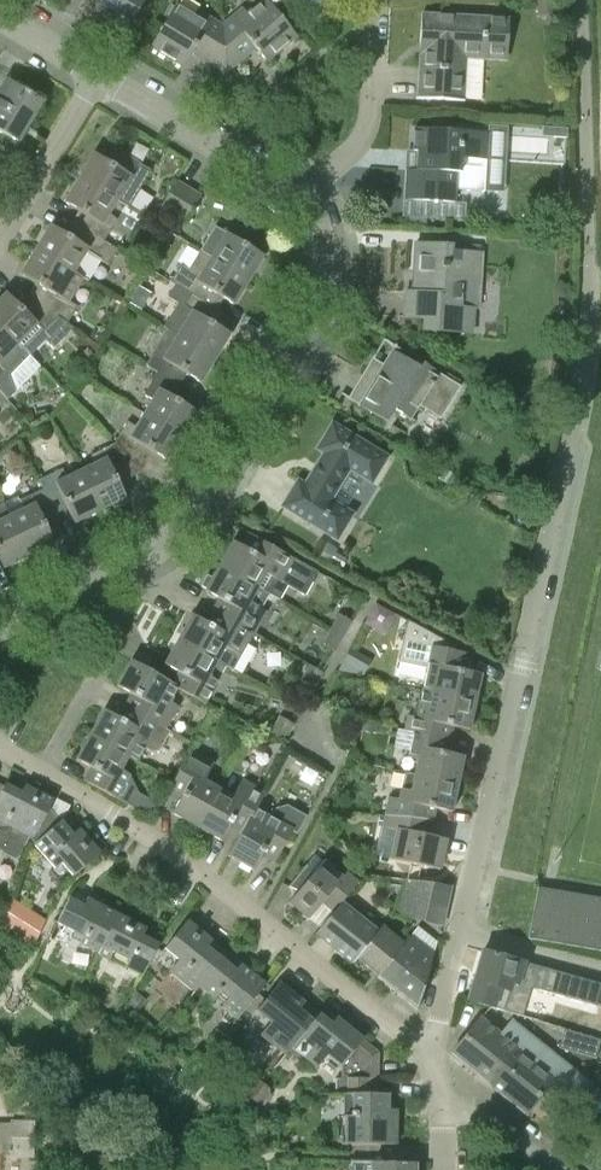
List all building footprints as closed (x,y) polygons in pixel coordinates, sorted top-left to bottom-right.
[(93,12),(126,32),(146,0),(100,0),(93,12)] [(256,48),(267,61),(297,36),(267,0),(265,0),(248,14),(244,8),(223,25),(226,65),(226,73),(256,48)] [(226,73),(226,65),(223,25),(200,11),(196,18),(176,6),(151,47),(185,67),(193,53),(226,73)] [(428,42),(424,99),(465,101),(467,68),(465,68),(467,43),(488,44),(488,54),(508,55),(510,18),(436,14),(436,28),(421,28),(420,42),(428,42)] [(18,142),(43,100),(13,82),(0,104),(0,131),(18,142)] [(408,170),(406,200),(454,203),(456,173),(461,173),(461,159),(487,161),(488,133),(415,129),(413,151),(418,152),(417,171),(408,170)] [(78,179),(118,202),(130,208),(151,173),(116,151),(108,164),(93,155),(78,179)] [(76,227),(118,251),(118,250),(104,242),(118,220),(110,215),(118,202),(78,179),(63,203),(83,215),(76,227)] [(160,209),(172,216),(190,188),(177,180),(160,209)] [(172,216),(184,224),(202,195),(190,188),(172,216)] [(109,265),(118,251),(76,227),(69,238),(50,226),(35,251),(75,272),(83,260),(90,264),(95,257),(109,265)] [(210,257),(249,281),(264,257),(217,228),(210,239),(206,237),(198,250),(210,257)] [(423,330),(474,333),(475,308),(462,307),(462,300),(461,300),(461,285),(463,285),(463,282),(482,283),(484,252),(461,251),(461,253),(450,252),(451,247),(415,245),(414,272),(419,273),(418,293),(405,293),(404,318),(424,319),(423,330)] [(32,299),(59,317),(68,324),(79,307),(69,302),(85,279),(75,273),(75,272),(35,251),(20,275),(39,287),(32,299)] [(182,286),(210,301),(214,293),(234,305),(249,281),(210,257),(202,271),(194,266),(182,286)] [(210,301),(182,286),(175,298),(185,305),(178,317),(185,321),(177,335),(216,358),(230,334),(211,322),(218,311),(208,305),(210,301)] [(19,345),(30,334),(36,340),(59,317),(32,299),(23,308),(6,292),(0,299),(0,327),(19,345)] [(8,400),(22,386),(11,376),(30,356),(19,345),(0,327),(0,391),(8,400)] [(200,383),(216,358),(177,335),(169,349),(161,344),(147,366),(158,372),(174,382),(181,371),(200,383)] [(348,399),(386,423),(394,410),(411,420),(419,406),(441,419),(461,387),(423,364),(420,368),(392,350),(379,372),(368,365),(348,399)] [(174,382),(158,372),(144,395),(151,400),(144,412),(182,435),(197,412),(177,400),(184,388),(174,382)] [(8,400),(0,391),(0,407),(8,400)] [(167,461),(182,435),(144,412),(135,426),(128,422),(115,443),(136,468),(147,449),(167,461)] [(282,506),(338,541),(355,514),(344,507),(361,479),(372,486),(389,459),(332,424),(317,449),(324,454),(305,485),(298,481),(282,506)] [(136,468),(115,443),(91,455),(95,463),(81,470),(100,511),(126,498),(116,477),(136,468)] [(75,523),(100,511),(81,470),(66,477),(62,469),(47,476),(61,504),(65,503),(75,523)] [(57,517),(53,508),(43,489),(19,500),(23,509),(10,515),(29,556),(55,543),(45,523),(57,517)] [(29,556),(10,515),(4,503),(0,505),(0,561),(4,569),(29,556)] [(305,596),(319,572),(249,533),(242,546),(234,541),(220,566),(259,588),(280,600),(288,586),(305,596)] [(337,564),(327,558),(334,546),(326,541),(315,558),(334,569),(337,564)] [(219,614),(255,634),(267,611),(251,602),(259,588),(220,566),(206,591),(226,602),(219,614)] [(179,639),(218,661),(226,647),(242,656),(255,634),(219,614),(213,626),(193,615),(179,639)] [(332,629),(344,636),(352,621),(340,615),(332,629)] [(324,644),(336,651),(344,636),(332,629),(324,644)] [(179,687),(179,688),(206,703),(219,680),(210,675),(218,661),(179,639),(165,664),(185,676),(179,687)] [(423,690),(477,701),(482,674),(466,671),(469,654),(433,646),(423,690)] [(337,672),(363,678),(371,663),(348,651),(337,672)] [(131,709),(158,725),(166,730),(179,706),(171,702),(179,688),(179,687),(132,660),(118,686),(138,697),(131,709)] [(323,672),(307,664),(298,680),(314,688),(323,672)] [(414,733),(451,740),(454,727),(470,730),(477,701),(423,690),(417,717),(409,715),(406,731),(414,733)] [(91,735),(129,757),(137,742),(146,747),(158,725),(131,709),(125,721),(105,710),(91,735)] [(268,734),(284,742),(294,723),(278,715),(268,734)] [(416,774),(459,784),(465,756),(448,753),(451,740),(414,733),(409,757),(419,759),(416,774)] [(159,810),(160,808),(161,806),(139,793),(130,775),(122,770),(129,757),(91,735),(76,759),(97,771),(90,783),(144,814),(146,814),(147,815),(149,815),(151,815),(153,814),(155,813),(157,812),(159,810)] [(173,814),(198,828),(220,789),(206,781),(215,764),(191,751),(169,792),(181,799),(173,814)] [(387,811),(434,822),(436,809),(453,812),(459,784),(416,774),(406,772),(400,799),(390,797),(387,811)] [(234,821),(245,828),(257,810),(266,793),(243,780),(234,797),(220,789),(198,828),(223,841),(234,821)] [(32,841),(54,798),(25,784),(21,791),(5,783),(4,785),(0,793),(0,822),(6,826),(7,828),(0,830),(0,851),(8,856),(9,857),(18,861),(30,838),(32,841)] [(257,810),(245,828),(229,856),(255,870),(266,851),(278,858),(294,830),(257,810)] [(434,822),(387,811),(383,827),(397,830),(391,859),(440,870),(447,839),(430,835),(434,822)] [(62,864),(74,877),(101,853),(79,829),(73,835),(61,821),(34,845),(55,869),(62,864)] [(334,911),(356,885),(364,876),(356,869),(351,875),(346,872),(342,877),(324,861),(313,873),(307,864),(289,886),(299,890),(289,902),(309,918),(323,902),(334,911)] [(400,897),(447,908),(452,887),(405,880),(400,897)] [(379,976),(405,944),(382,925),(379,930),(351,906),(363,891),(356,885),(334,911),(317,932),(353,963),(357,958),(379,976)] [(538,887),(529,938),(600,951),(600,898),(538,887)] [(447,908),(400,897),(395,914),(443,928),(447,908)] [(79,945),(96,954),(117,914),(87,898),(83,906),(69,899),(56,923),(73,932),(69,938),(80,943),(79,945)] [(125,968),(143,977),(159,945),(143,936),(146,929),(117,914),(96,954),(109,961),(113,953),(128,961),(125,968)] [(33,948),(42,931),(41,931),(46,920),(39,915),(23,941),(22,942),(33,948)] [(198,988),(221,959),(207,947),(212,941),(187,921),(165,948),(179,959),(169,972),(194,993),(198,988)] [(416,1008),(418,1002),(432,957),(410,938),(405,944),(379,976),(416,1008)] [(526,963),(483,951),(469,1000),(493,1007),(503,1010),(508,993),(511,993),(513,985),(519,986),(519,985),(600,1008),(600,984),(526,963)] [(222,1006),(238,1019),(266,984),(241,964),(235,970),(221,959),(198,988),(213,1000),(219,993),(227,1000),(222,1006)] [(291,1048),(312,1022),(298,1011),(304,1003),(279,983),(255,1011),(246,1024),(285,1056),(291,1048)] [(341,1079),(378,1078),(378,1063),(372,1063),(372,1057),(360,1047),(365,1040),(338,1019),(333,1026),(318,1014),(312,1022),(291,1048),(316,1068),(326,1056),(340,1068),(341,1067),(341,1079)] [(451,1056),(488,1086),(515,1047),(480,1019),(451,1056)] [(525,1115),(546,1089),(560,1099),(568,1089),(579,1096),(588,1080),(580,1075),(582,1072),(548,1047),(554,1041),(534,1026),(529,1032),(515,1047),(488,1086),(525,1115)] [(596,1059),(600,1042),(564,1032),(560,1048),(596,1059)] [(345,1116),(343,1145),(396,1145),(397,1110),(388,1110),(388,1094),(378,1094),(378,1078),(341,1079),(335,1079),(335,1094),(343,1094),(345,1116)] [(34,1158),(35,1121),(12,1121),(12,1124),(0,1124),(0,1152),(11,1153),(11,1157),(34,1158)] [(415,1163),(360,1162),(360,1169),(414,1169),(415,1163)]
